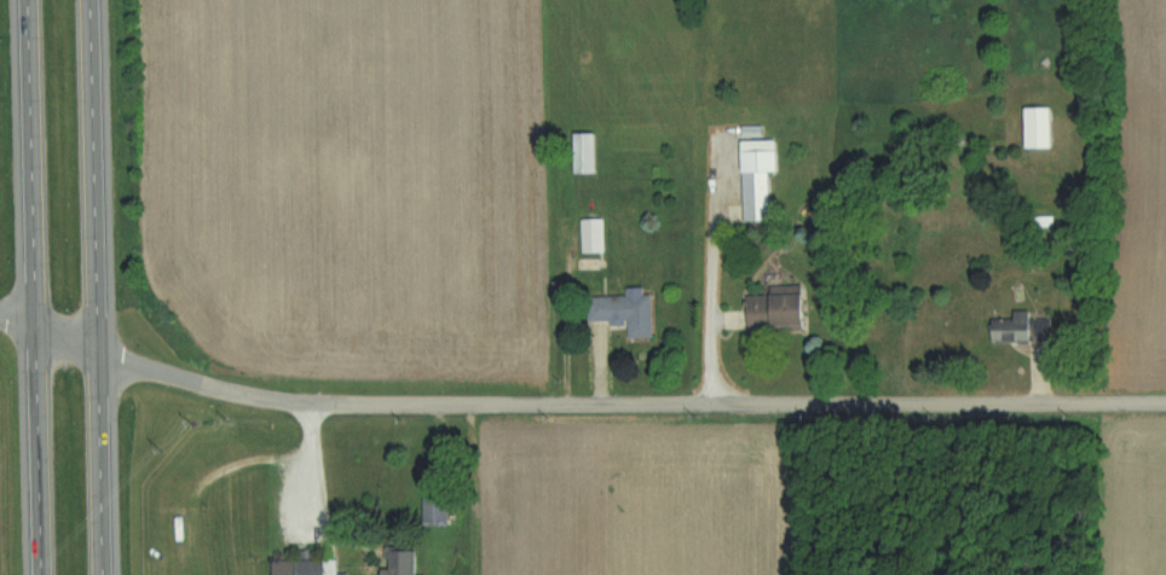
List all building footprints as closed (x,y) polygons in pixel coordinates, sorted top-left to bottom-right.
[(1053,149),(1053,107),(1018,107),(1018,149),(1053,149)] [(601,133),(578,133),(578,173),(601,173),(601,133)] [(773,221),(772,173),(782,172),(781,139),(739,140),(742,222),(773,221)] [(584,253),(608,253),(608,220),(584,220),(584,253)] [(753,297),(753,327),(811,327),(811,289),(767,289),(767,297),(753,297)] [(656,296),(590,297),(590,322),(632,322),(632,338),(657,338),(656,296)] [(1024,312),(1009,312),(1009,321),(985,321),(985,343),(1024,343),(1024,312)] [(426,525),(451,525),(451,498),(426,498),(426,525)] [(336,557),(316,558),(316,550),(293,551),(294,560),(276,561),(276,574),(336,574),(336,557)]
